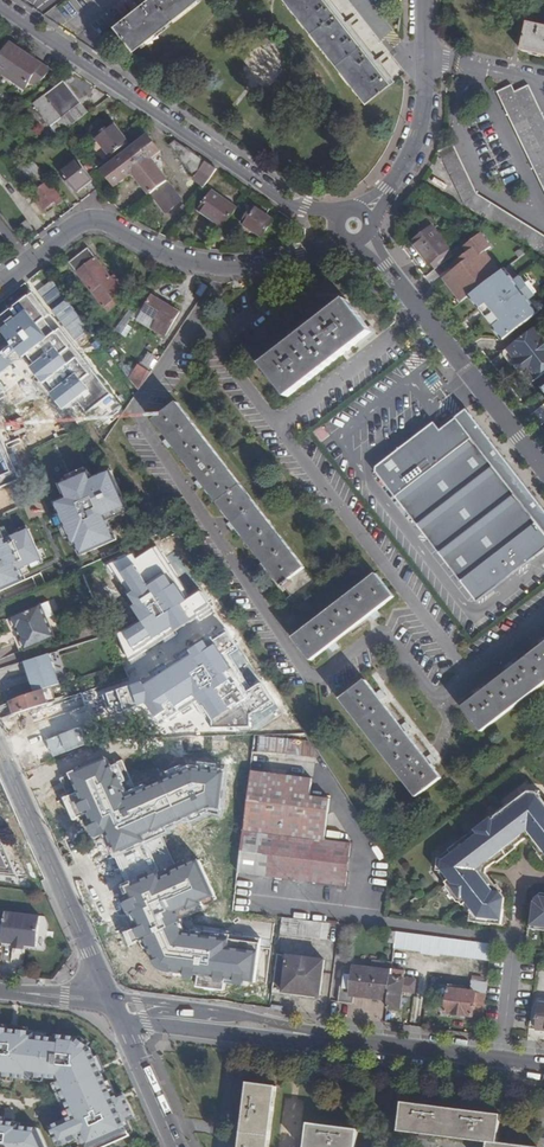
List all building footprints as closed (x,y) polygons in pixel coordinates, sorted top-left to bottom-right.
[(117,23),(136,47),(196,0),(146,0),(117,23)] [(369,99),(392,80),(329,0),(291,0),(369,99)] [(534,26),(528,53),(543,56),(543,29),(534,26)] [(0,56),(0,72),(22,87),(29,79),(33,82),(43,76),(49,68),(10,42),(0,56)] [(61,137),(92,112),(65,80),(35,104),(61,137)] [(504,94),(543,180),(543,107),(535,88),(522,95),(519,87),(504,94)] [(116,122),(97,139),(116,159),(134,141),(116,122)] [(105,170),(120,190),(139,176),(168,216),(188,201),(160,161),(170,154),(156,133),(105,170)] [(458,199),(459,203),(466,207),(543,255),(543,235),(472,190),(449,143),(440,149),(436,151),(458,199)] [(30,157),(29,156),(14,168),(24,180),(32,175),(39,184),(46,178),(30,157)] [(91,177),(88,173),(78,161),(62,174),(74,189),(91,177)] [(195,179),(211,190),(224,173),(208,161),(195,179)] [(91,177),(74,189),(77,193),(93,181),(91,177)] [(430,177),(428,180),(438,187),(440,183),(430,177)] [(48,182),(31,194),(44,210),(55,201),(57,204),(62,199),(48,182)] [(214,189),(200,212),(233,232),(239,223),(266,240),(279,219),(251,201),(245,209),(214,189)] [(422,233),(411,241),(428,263),(432,260),(437,266),(452,255),(425,219),(417,226),(422,233)] [(471,294),(499,273),(483,252),(489,247),(479,234),(463,246),(469,253),(457,263),(460,266),(455,270),(447,277),(464,299),(468,297),(471,294)] [(88,247),(69,262),(102,306),(122,291),(116,284),(118,282),(113,276),(111,277),(88,247)] [(432,260),(428,263),(434,269),(437,266),(432,260)] [(486,314),(505,337),(514,331),(537,313),(528,301),(535,295),(521,277),(513,282),(503,269),(499,273),(471,294),(482,308),(486,304),(491,311),(486,314)] [(150,293),(140,309),(155,319),(150,328),(164,336),(179,311),(150,293)] [(263,294),(254,301),(262,311),(271,304),(263,294)] [(502,340),(505,337),(486,314),(491,311),(486,304),(482,308),(471,294),(468,297),(502,340)] [(346,298),(263,362),(289,395),(371,330),(346,298)] [(53,303),(45,310),(38,302),(23,315),(53,348),(76,327),(53,303)] [(502,352),(513,366),(516,363),(532,383),(543,373),(543,333),(537,324),(502,352)] [(5,363),(10,371),(37,354),(20,327),(0,339),(0,366),(5,363)] [(150,353),(142,364),(153,371),(161,360),(150,353)] [(137,389),(150,371),(138,362),(128,377),(132,382),(137,389)] [(179,400),(154,420),(281,585),(306,566),(179,400)] [(477,602),(543,550),(543,532),(533,518),(543,509),(543,508),(467,409),(441,429),(434,421),(376,467),(376,471),(477,602)] [(9,453),(44,443),(35,413),(0,423),(9,453)] [(321,425),(314,431),(317,435),(325,431),(321,425)] [(52,457),(63,481),(94,467),(89,456),(74,463),(68,450),(52,457)] [(69,501),(59,506),(77,546),(79,545),(84,556),(118,542),(107,518),(128,510),(112,473),(92,482),(89,476),(63,487),(69,501)] [(0,529),(0,591),(25,580),(21,570),(42,561),(28,528),(7,537),(3,528),(0,529)] [(136,563),(157,609),(182,598),(160,552),(136,563)] [(128,562),(116,567),(125,590),(138,585),(128,562)] [(393,597),(375,574),(291,638),(309,661),(393,597)] [(13,617),(18,628),(22,627),(26,635),(22,637),(27,649),(58,635),(43,603),(13,617)] [(110,635),(103,616),(93,620),(101,638),(110,635)] [(463,709),(483,734),(543,687),(543,646),(463,709)] [(35,693),(49,688),(65,682),(55,653),(25,663),(35,693)] [(180,680),(180,697),(236,697),(236,680),(180,680)] [(364,680),(339,699),(415,798),(440,779),(364,680)] [(5,713),(6,718),(53,702),(49,688),(35,693),(20,698),(12,702),(15,710),(12,711),(5,713)] [(64,719),(71,738),(88,732),(81,713),(64,719)] [(183,737),(285,734),(285,716),(183,720),(183,737)] [(266,736),(257,736),(257,752),(266,752),(266,736)] [(248,787),(246,805),(318,811),(320,787),(307,785),(308,778),(254,771),(252,788),(248,787)] [(540,801),(541,793),(527,791),(526,798),(519,803),(517,800),(449,852),(451,856),(443,862),(437,861),(436,873),(443,874),(449,882),(445,884),(447,887),(447,891),(456,903),(459,903),(461,906),(465,903),(470,910),(468,923),(500,926),(503,900),(483,874),(484,871),(524,840),(528,841),(543,862),(543,808),(540,801)] [(314,838),(318,811),(246,805),(238,872),(344,886),(349,842),(314,838)] [(122,852),(127,867),(144,862),(139,847),(122,852)] [(538,890),(533,894),(528,927),(543,929),(543,891),(538,890)] [(42,916),(7,911),(3,942),(16,943),(16,941),(26,942),(26,944),(38,946),(42,916)] [(328,924),(282,918),(280,934),(327,939),(329,924),(328,924)] [(395,932),(388,931),(387,943),(394,944),(395,932)] [(394,944),(394,946),(421,950),(421,953),(439,955),(439,951),(490,958),(492,944),(395,932),(394,944)] [(326,955),(278,949),(274,985),(322,990),(326,955)] [(392,970),(388,998),(387,1007),(401,1008),(403,990),(415,991),(416,979),(404,978),(405,969),(403,969),(404,961),(392,960),(392,970)] [(355,994),(388,998),(392,970),(343,964),(339,1000),(354,1002),(355,994)] [(474,1014),(484,1015),(488,981),(472,979),(471,990),(454,989),(454,985),(450,984),(446,1012),(473,1015),(474,1014)] [(31,1081),(32,1077),(56,1080),(72,1116),(50,1125),(59,1146),(60,1146),(81,1137),(86,1146),(96,1146),(128,1132),(124,1123),(135,1118),(123,1093),(112,1097),(91,1048),(77,1038),(57,1036),(57,1039),(37,1036),(38,1033),(0,1028),(0,1077),(31,1081)] [(242,1146),(269,1146),(277,1088),(249,1085),(247,1105),(243,1104),(242,1112),(246,1113),(242,1146)] [(426,1134),(464,1138),(464,1142),(473,1144),(473,1139),(488,1141),(487,1146),(537,1146),(497,1142),(501,1114),(403,1103),(400,1131),(419,1133),(419,1137),(426,1138),(426,1134)] [(0,1122),(0,1146),(46,1146),(39,1130),(20,1128),(21,1124),(0,1122)] [(305,1146),(355,1146),(356,1130),(308,1124),(305,1146)]
